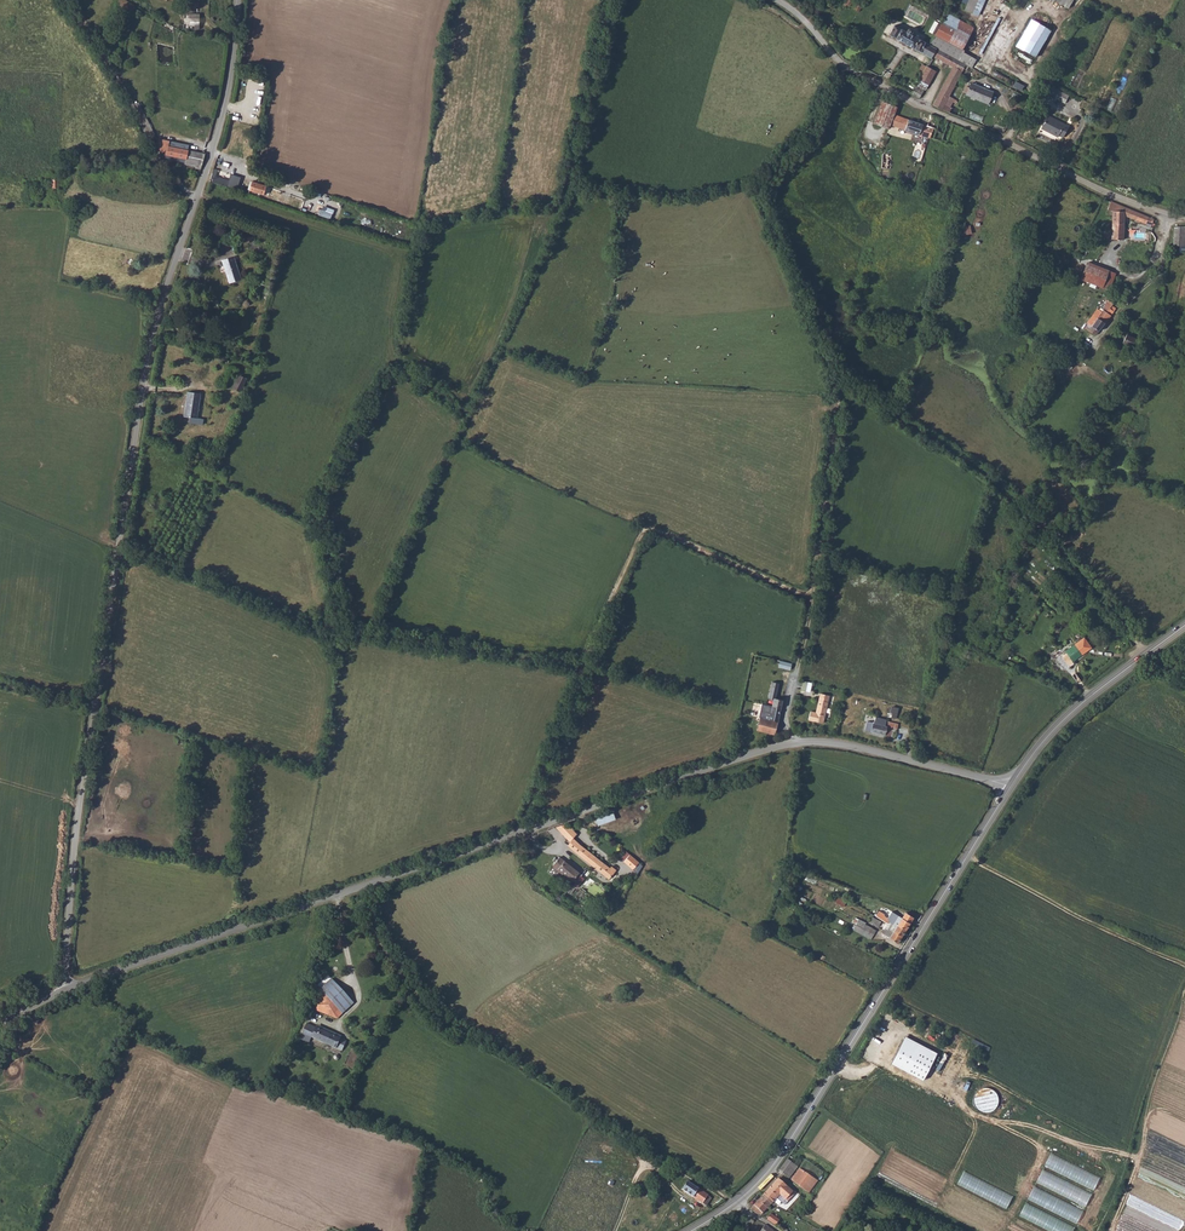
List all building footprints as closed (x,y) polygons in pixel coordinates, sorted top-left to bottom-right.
[(964,12),(976,16),(982,3),(975,0),(970,0),(964,12)] [(1157,4),(1153,13),(1162,17),(1166,9),(1157,4)] [(933,34),(932,35),(961,52),(974,30),(944,13),(939,23),(934,20),(928,31),(933,34)] [(1030,21),(1015,47),(1032,58),(1048,32),(1030,21)] [(894,25),(888,35),(930,59),(931,57),(935,49),(929,46),(927,45),(910,35),(912,32),(910,30),(908,30),(906,32),(894,25)] [(990,27),(973,58),(974,59),(976,60),(993,29),(990,27)] [(932,35),(927,45),(929,46),(935,49),(931,57),(952,67),(932,105),(941,110),(948,97),(962,70),(966,71),(974,59),(973,58),(961,52),(932,35)] [(925,67),(919,81),(928,85),(934,72),(925,67)] [(970,84),(965,96),(987,104),(992,92),(970,84)] [(915,85),(911,93),(913,95),(915,96),(925,101),(928,96),(918,91),(920,88),(915,85)] [(1065,95),(1061,102),(1071,107),(1074,100),(1065,95)] [(948,97),(941,110),(949,113),(953,105),(955,100),(948,97)] [(1107,108),(1113,110),(1117,99),(1111,97),(1107,108)] [(889,129),(891,125),(895,114),(897,107),(883,101),(874,123),(889,129)] [(970,117),(981,122),(983,116),(972,111),(970,117)] [(926,112),(922,123),(928,125),(932,114),(926,112)] [(895,114),(891,125),(905,130),(919,135),(929,139),(941,144),(943,139),(947,141),(954,123),(932,114),(928,125),(922,123),(895,114)] [(1055,120),(1049,132),(1064,140),(1066,139),(1070,141),(1076,131),(1055,120)] [(163,139),(161,151),(163,154),(185,159),(185,162),(202,166),(205,153),(185,149),(186,146),(179,144),(163,139)] [(185,159),(163,154),(167,158),(185,162),(185,159)] [(215,175),(213,181),(221,184),(223,178),(215,175)] [(246,179),(244,188),(258,193),(261,184),(246,179)] [(1111,201),(1108,208),(1114,210),(1113,239),(1124,239),(1125,214),(1134,218),(1152,225),(1154,219),(1111,201)] [(1173,245),(1184,247),(1184,227),(1175,227),(1173,245)] [(233,256),(221,260),(229,283),(240,280),(233,256)] [(1088,262),(1081,278),(1109,290),(1116,274),(1088,262)] [(1099,310),(1089,324),(1099,332),(1116,308),(1112,306),(1114,304),(1109,301),(1105,306),(1107,307),(1103,312),(1099,310)] [(1099,332),(1089,324),(1086,328),(1096,335),(1099,332)] [(1136,339),(1126,334),(1122,343),(1131,348),(1136,339)] [(239,374),(233,387),(240,391),(247,378),(239,374)] [(190,391),(185,415),(198,417),(202,393),(190,391)] [(1089,648),(1082,638),(1060,655),(1068,666),(1075,662),(1073,660),(1089,648)] [(1056,659),(1060,655),(1056,650),(1052,653),(1051,656),(1053,658),(1056,659)] [(780,662),(779,668),(790,671),(792,665),(780,662)] [(821,693),(819,700),(828,702),(829,695),(821,693)] [(777,722),(778,723),(783,701),(774,698),(772,704),(770,704),(769,708),(768,708),(766,714),(766,715),(765,719),(777,722)] [(819,700),(817,714),(825,716),(828,702),(819,700)] [(896,718),(900,707),(892,705),(889,716),(896,718)] [(879,706),(877,713),(887,716),(888,708),(879,706)] [(765,719),(760,718),(757,730),(774,735),(777,722),(765,719)] [(880,718),(879,724),(874,723),(868,722),(866,730),(895,737),(897,729),(892,728),(893,724),(886,722),(886,719),(880,718)] [(613,810),(595,816),(598,824),(616,818),(613,810)] [(567,825),(557,828),(564,835),(571,841),(568,845),(611,879),(617,872),(612,869),(585,847),(575,839),(569,833),(573,829),(567,825)] [(573,829),(569,833),(575,839),(579,834),(573,829)] [(631,854),(625,861),(634,869),(640,862),(631,854)] [(560,855),(553,864),(573,879),(579,871),(560,855)] [(795,883),(793,886),(802,891),(804,887),(795,883)] [(838,894),(834,900),(843,906),(847,900),(838,894)] [(881,913),(878,918),(884,922),(889,924),(890,922),(895,925),(897,923),(906,929),(910,923),(902,918),(892,911),(888,919),(884,917),(885,915),(881,913)] [(906,912),(902,918),(910,923),(914,917),(906,912)] [(874,917),(871,921),(878,926),(881,921),(874,917)] [(862,920),(859,925),(877,935),(879,931),(868,925),(869,923),(862,920)] [(889,924),(887,928),(891,931),(892,930),(902,936),(906,929),(897,923),(895,925),(890,922),(889,924)] [(877,935),(859,925),(857,930),(875,939),(877,935)] [(887,928),(886,928),(883,933),(898,942),(902,936),(892,930),(891,931),(887,928)] [(320,1001),(317,1009),(326,1014),(325,1016),(330,1019),(333,1012),(339,1015),(353,1002),(342,990),(330,1000),(335,1007),(320,1001)] [(307,1022),(301,1031),(302,1032),(310,1037),(341,1051),(345,1040),(307,1022)] [(310,1037),(302,1032),(300,1037),(308,1041),(310,1037)] [(787,1160),(780,1170),(789,1177),(797,1167),(787,1160)] [(800,1168),(791,1179),(808,1192),(817,1180),(800,1168)] [(778,1178),(764,1194),(773,1202),(780,1194),(786,1199),(789,1195),(791,1198),(794,1195),(792,1193),(786,1187),(787,1186),(778,1178)] [(687,1182),(682,1190),(706,1205),(711,1198),(687,1182)] [(764,1194),(751,1208),(757,1213),(760,1210),(766,1215),(768,1213),(765,1210),(773,1202),(764,1194)] [(771,1213),(767,1218),(777,1225),(778,1224),(777,1223),(779,1220),(771,1213)]
